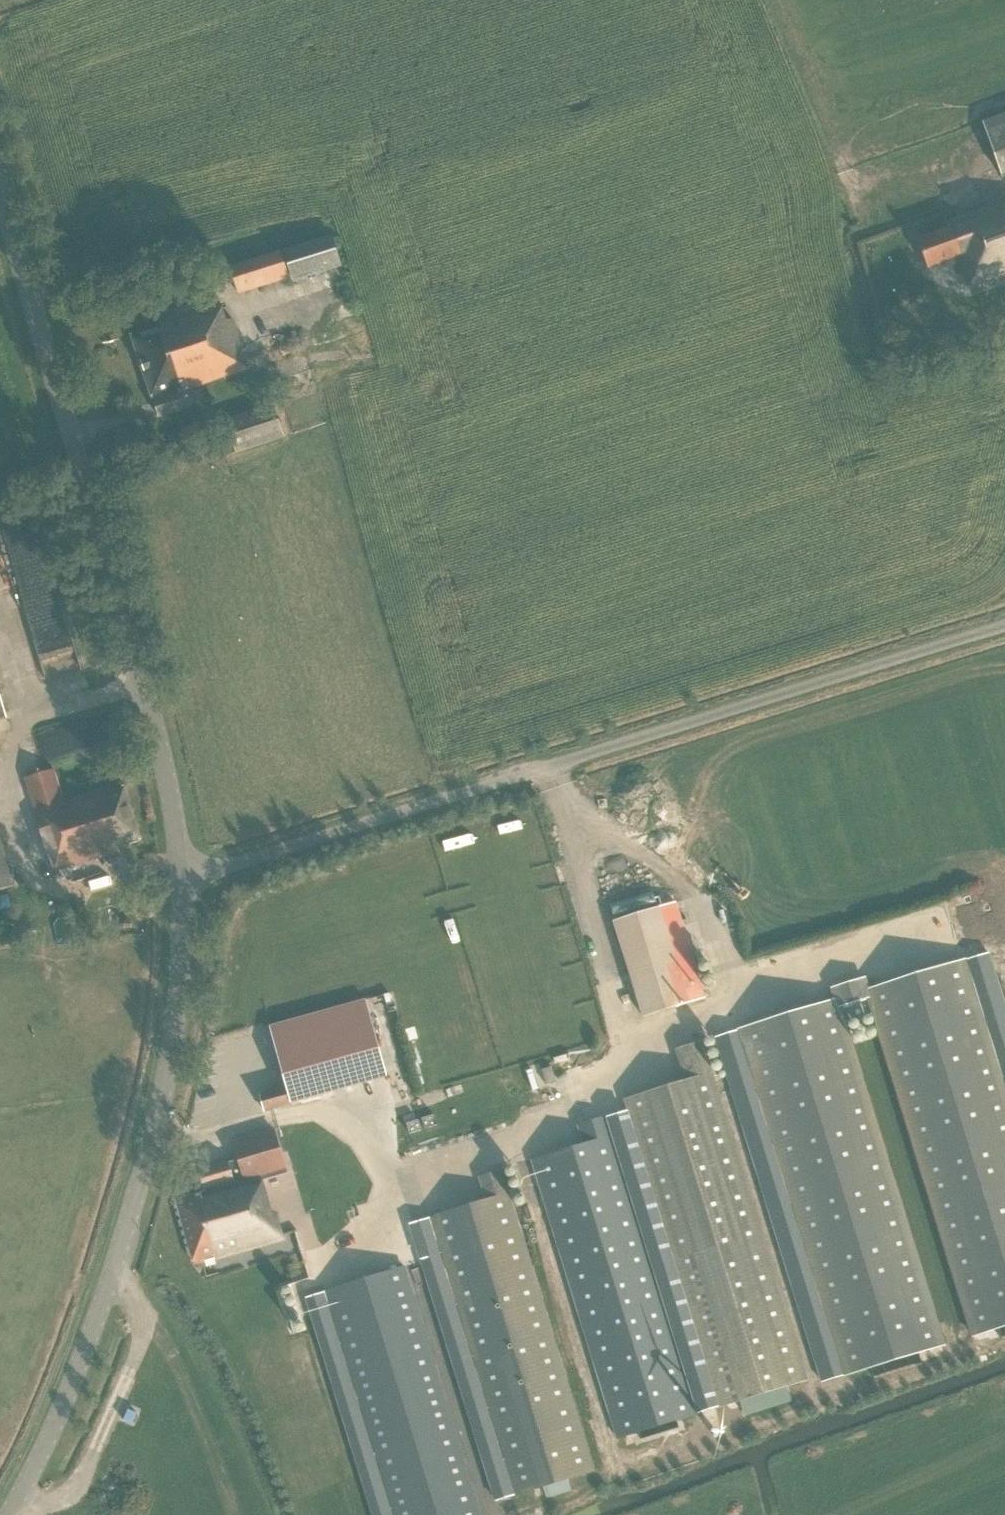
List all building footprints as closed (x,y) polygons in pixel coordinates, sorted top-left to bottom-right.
[(981,122),(1000,176),(1004,174),(1004,113),(981,122)] [(1004,273),(1004,201),(944,223),(946,228),(916,239),(927,269),(957,258),(967,286),(1004,273)] [(333,237),(284,252),(293,284),(343,269),(333,237)] [(281,253),(277,254),(232,268),(239,294),(289,279),(281,253)] [(177,394),(249,371),(232,320),(227,322),(219,298),(178,311),(176,310),(154,317),(158,328),(131,337),(152,402),(153,402),(158,417),(182,409),(177,394)] [(284,437),(277,417),(273,406),(225,422),(236,454),(284,437)] [(77,676),(39,510),(3,518),(40,684),(77,676)] [(53,770),(24,779),(35,812),(34,812),(48,857),(51,855),(56,871),(118,852),(116,848),(139,841),(121,783),(63,801),(53,770)] [(0,840),(0,891),(14,887),(0,840)] [(613,921),(643,1018),(706,997),(694,958),(679,964),(661,906),(613,921)] [(967,961),(870,990),(872,997),(972,1331),(1004,1321),(1004,1087),(967,961)] [(836,1008),(872,997),(870,990),(866,977),(830,988),(835,1003),(739,1033),(844,1370),(940,1340),(836,1008)] [(366,1000),(269,1027),(291,1104),(388,1078),(366,1000)] [(685,1080),(623,1099),(718,1406),(804,1380),(699,1041),(675,1048),(685,1080)] [(253,1120),(263,1117),(257,1093),(246,1095),(253,1120)] [(695,1413),(604,1117),(576,1125),(582,1145),(531,1160),(616,1438),(695,1413)] [(285,1170),(277,1140),(275,1131),(234,1142),(239,1160),(198,1171),(204,1193),(177,1201),(194,1263),(282,1240),(269,1192),(265,1194),(260,1176),(285,1170)] [(266,1179),(282,1227),(308,1219),(292,1170),(266,1179)] [(592,1470),(500,1170),(477,1177),(484,1200),(428,1217),(429,1220),(416,1224),(420,1239),(434,1236),(514,1495),(514,1494),(592,1470)] [(402,1267),(324,1291),(393,1514),(478,1514),(402,1267)] [(137,1413),(127,1409),(127,1411),(123,1420),(133,1423),(137,1413)] [(665,1438),(683,1432),(680,1422),(661,1429),(665,1438)]
